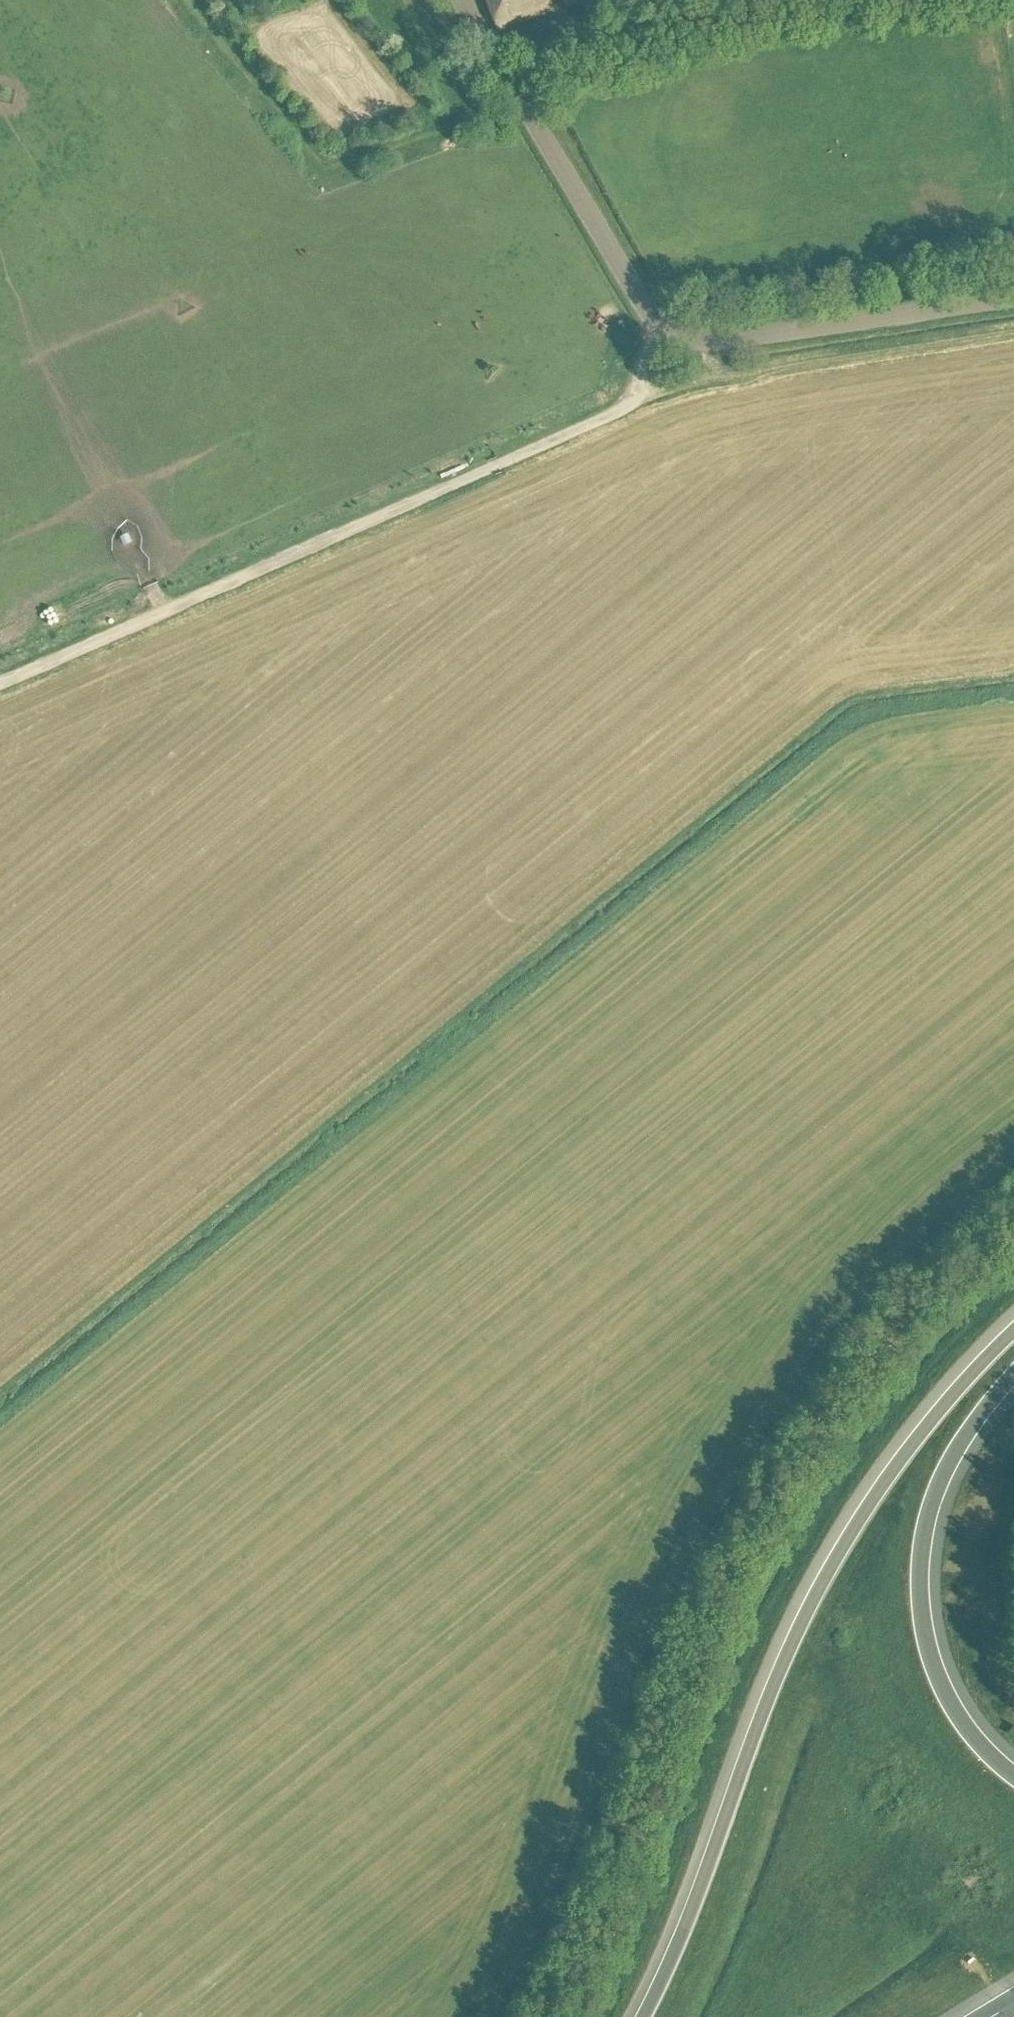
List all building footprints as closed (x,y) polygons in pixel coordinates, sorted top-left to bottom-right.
[(495,31),(553,12),(550,3),(556,0),(485,0),(495,31)]
